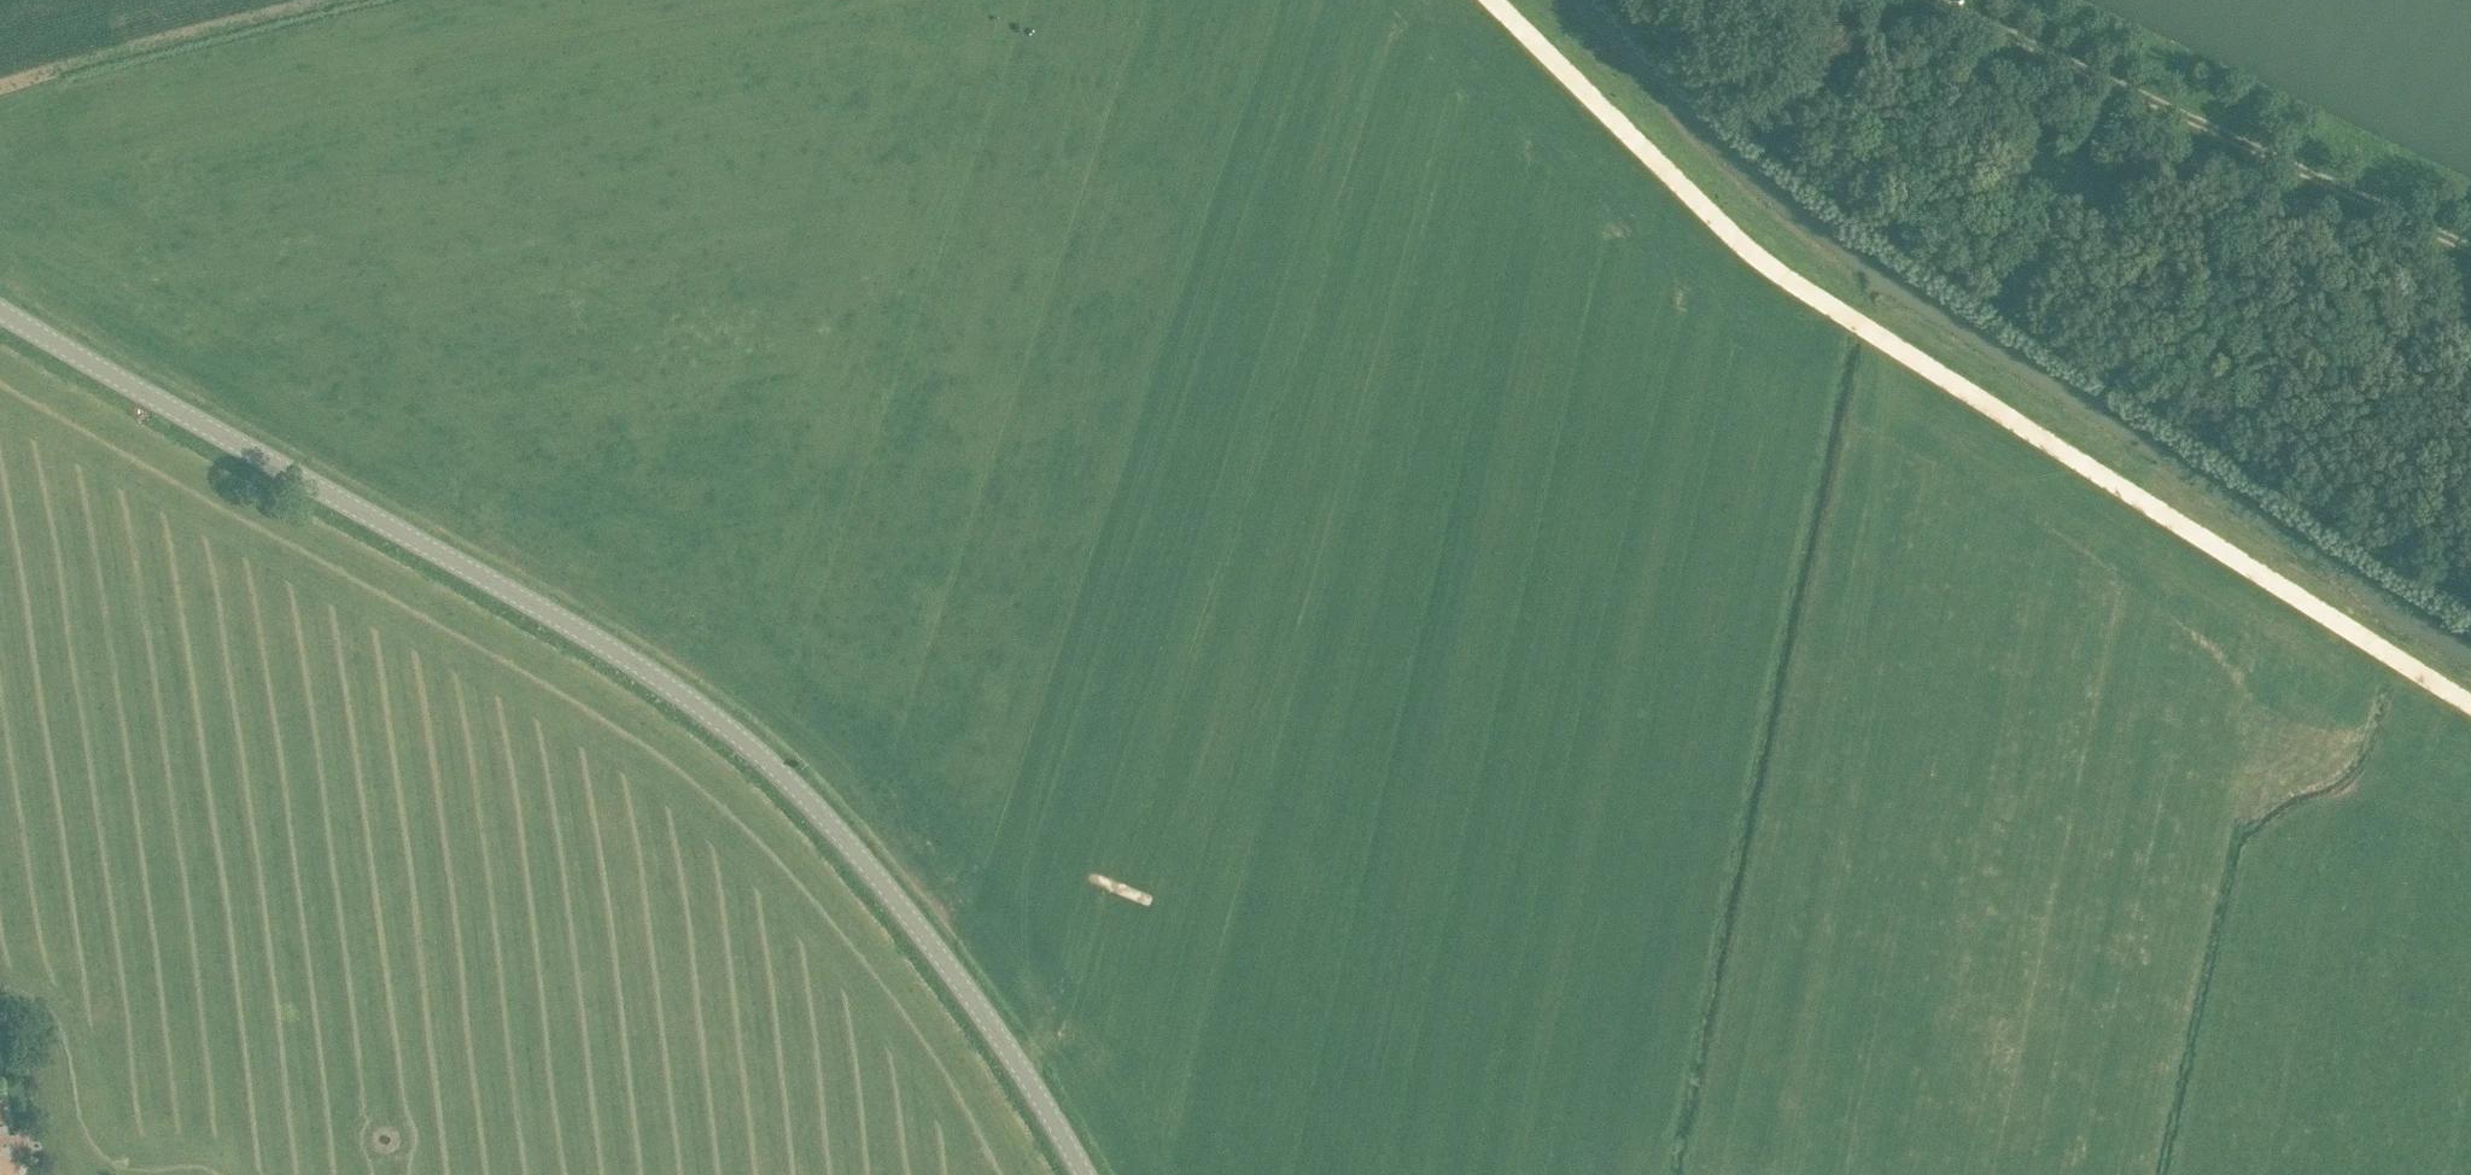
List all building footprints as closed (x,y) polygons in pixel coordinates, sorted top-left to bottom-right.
[(15,1162),(11,1163),(1,1103),(0,1103),(0,1174),(18,1174),(15,1162)]
